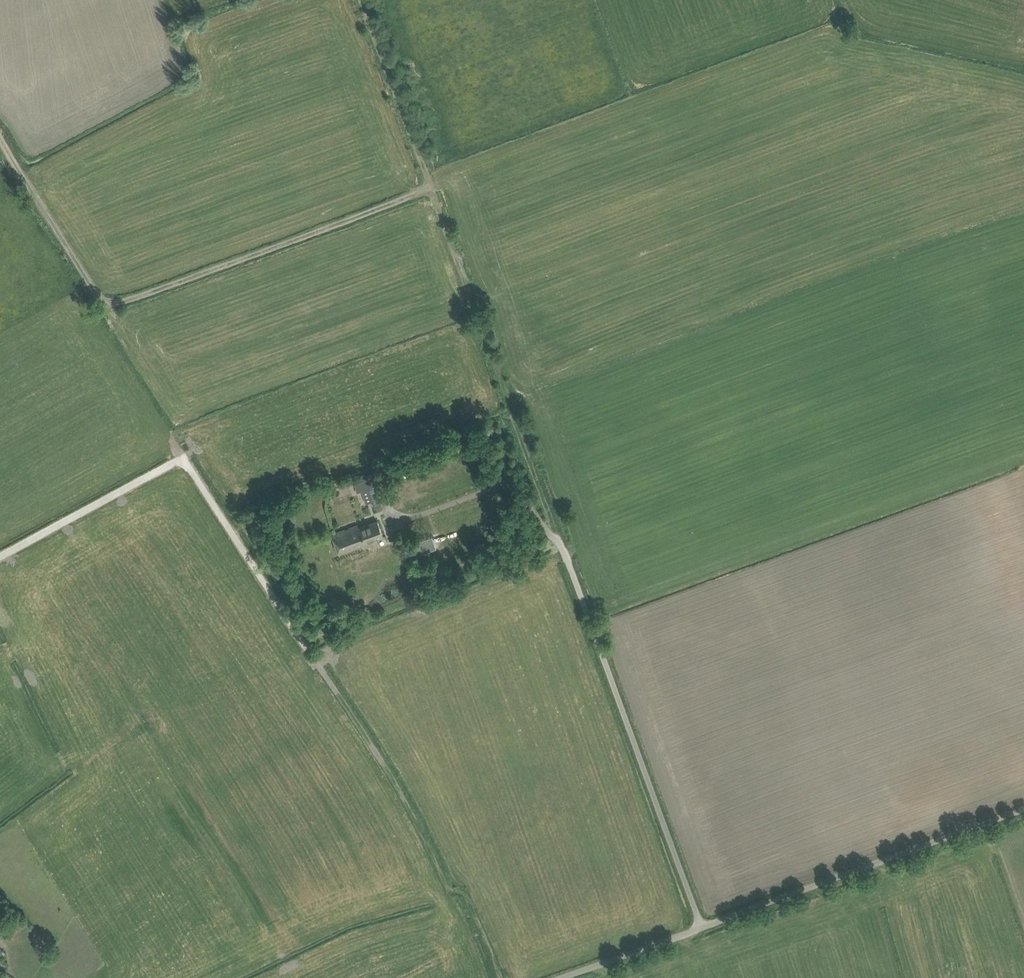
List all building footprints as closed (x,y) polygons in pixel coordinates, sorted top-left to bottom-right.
[(375,508),(381,506),(379,498),(373,500),(375,508)] [(358,525),(332,534),(339,553),(383,536),(378,520),(359,527),(358,525)] [(431,537),(415,543),(418,552),(434,546),(431,537)]
